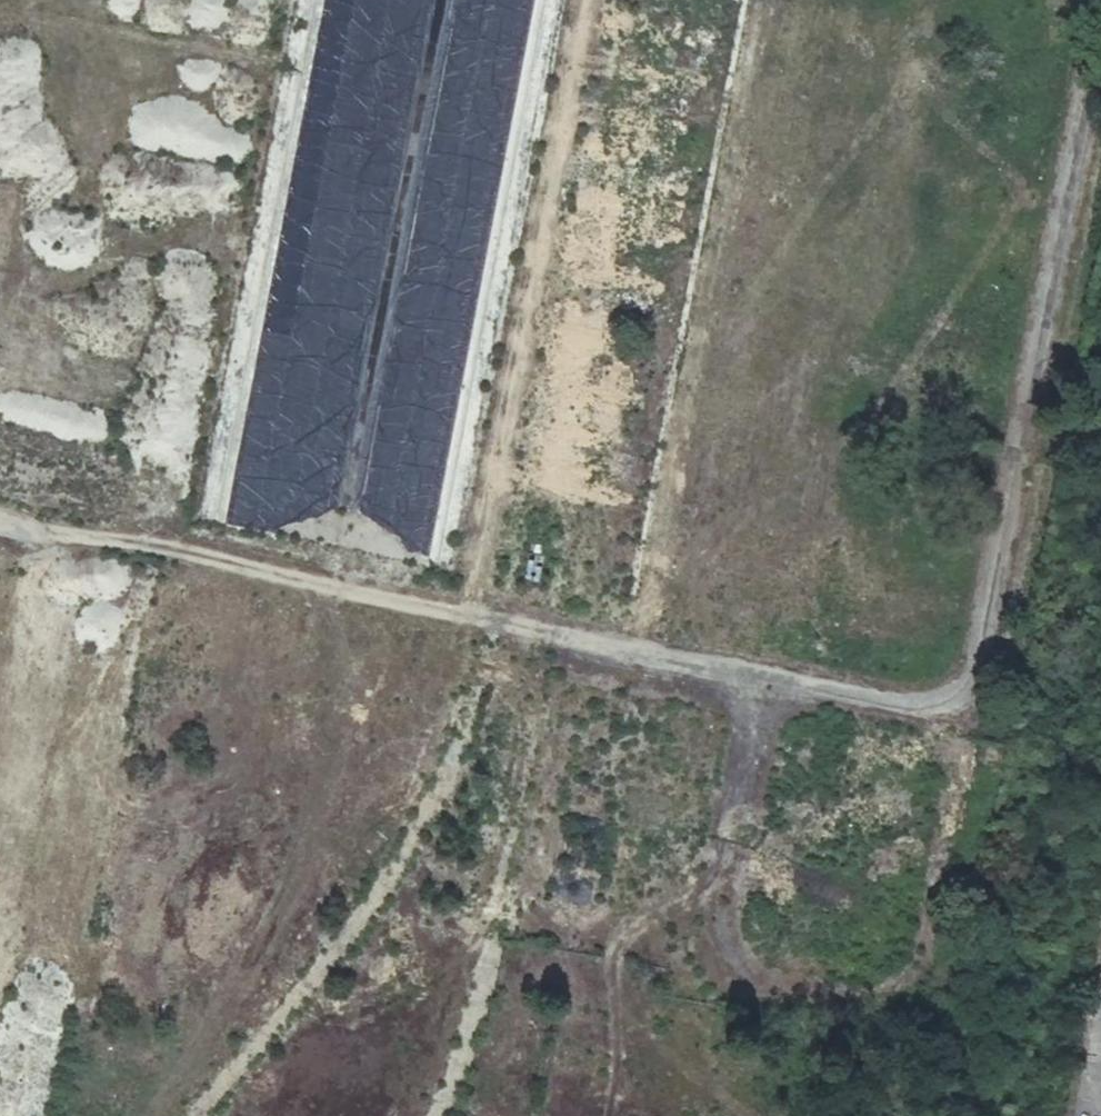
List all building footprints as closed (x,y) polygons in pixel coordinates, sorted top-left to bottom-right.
[(195,571),(462,622),(580,0),(281,0),(263,95),(283,98),(195,571)]
